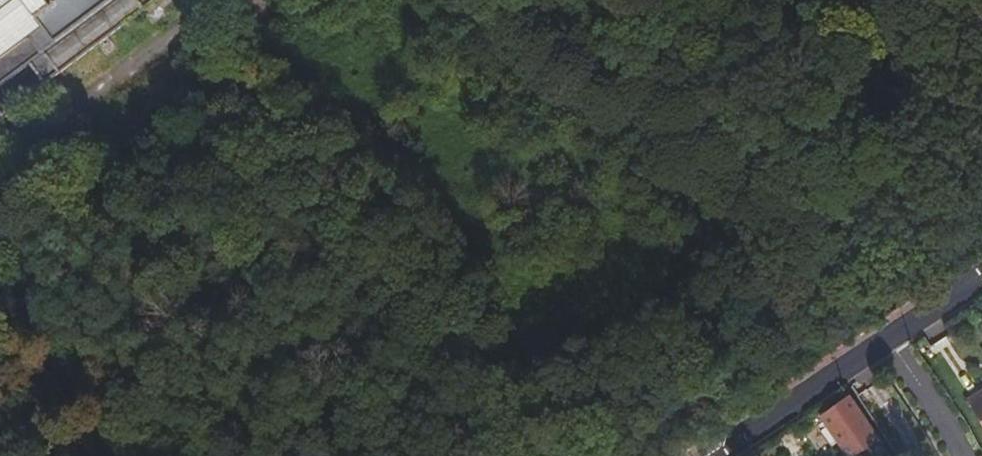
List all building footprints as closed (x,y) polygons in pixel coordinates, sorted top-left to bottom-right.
[(7,113),(16,125),(67,87),(58,76),(159,0),(0,0),(0,118),(7,113)] [(968,400),(981,423),(981,391),(968,400)] [(849,398),(826,414),(835,428),(836,427),(845,440),(843,442),(852,455),(859,455),(880,443),(849,398)]
